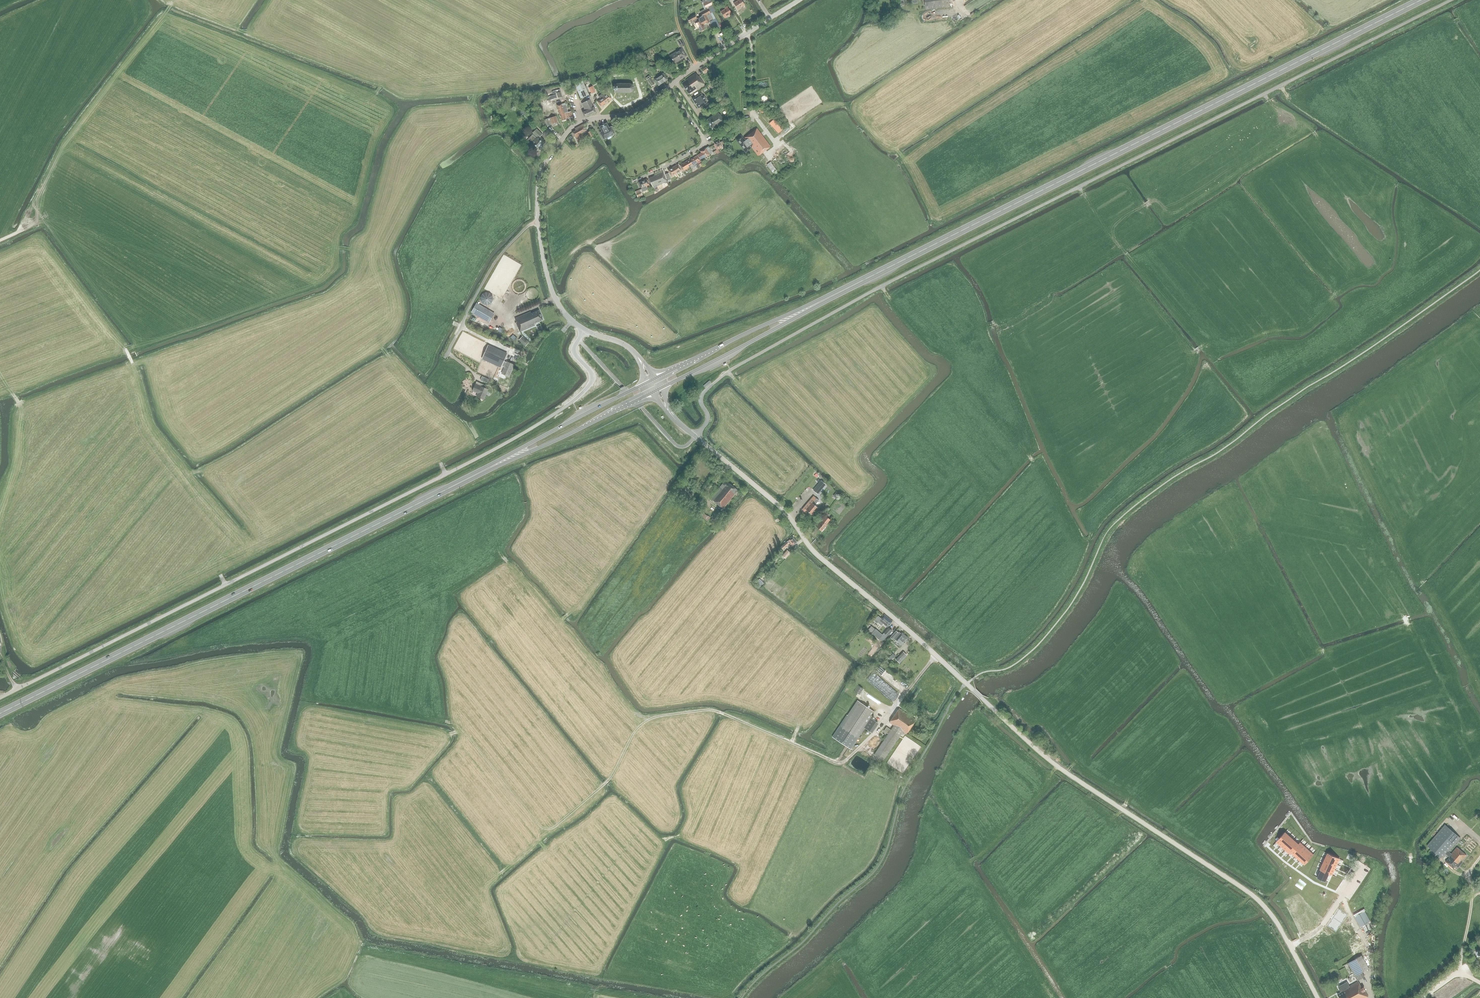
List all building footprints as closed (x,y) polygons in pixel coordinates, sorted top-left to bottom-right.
[(745,5),(742,0),(738,0),(734,3),(737,9),(745,5)] [(948,0),(924,0),(925,10),(949,6),(948,0)] [(990,0),(974,0),(966,5),(970,13),(990,0)] [(724,18),(732,13),(727,6),(724,8),(725,9),(720,12),(724,18)] [(717,27),(710,13),(708,9),(701,13),(704,19),(699,22),(695,14),(687,18),(689,22),(693,20),(695,23),(695,24),(697,27),(698,27),(701,31),(704,29),(703,27),(705,27),(703,24),(706,22),(707,23),(710,22),(713,29),(717,27)] [(682,48),(670,56),(674,63),(686,56),(682,48)] [(667,79),(664,75),(663,73),(654,79),(659,85),(667,79)] [(698,76),(696,73),(687,79),(687,80),(682,83),(689,94),(696,89),(697,90),(704,84),(698,76)] [(655,84),(650,77),(646,80),(651,87),(655,84)] [(589,95),(583,81),(574,84),(581,98),(589,95)] [(630,84),(614,84),(614,86),(613,86),(614,90),(614,92),(630,92),(632,91),(634,89),(634,87),(633,86),(633,85),(632,84),(631,84),(630,84)] [(612,98),(607,92),(602,95),(601,94),(599,96),(601,99),(597,102),(601,106),(612,98)] [(704,96),(703,96),(701,93),(692,99),(698,108),(707,102),(706,100),(707,100),(704,96)] [(585,117),(596,112),(589,100),(582,103),(586,111),(582,112),(585,117)] [(703,107),(706,111),(715,105),(712,101),(703,107)] [(560,114),(566,112),(568,112),(566,105),(562,106),(561,104),(557,105),(559,114),(560,114)] [(713,116),(706,120),(712,129),(717,126),(718,127),(726,122),(720,114),(717,111),(712,115),(713,116)] [(568,118),(566,112),(560,114),(562,120),(566,119),(565,119),(568,118)] [(552,124),(558,122),(555,116),(550,118),(550,120),(548,121),(548,119),(544,120),(546,126),(550,125),(549,124),(552,123),(552,124)] [(612,137),(612,135),(615,133),(611,126),(609,128),(607,123),(599,127),(602,131),(600,133),(603,139),(605,138),(606,140),(612,137),(611,137),(612,137)] [(586,130),(583,124),(575,129),(576,130),(572,132),(574,137),(575,136),(578,143),(585,139),(582,133),(586,130)] [(782,130),(776,124),(773,127),(778,133),(782,130)] [(758,156),(770,147),(757,128),(744,137),(745,138),(744,139),(741,135),(736,139),(746,152),(751,148),(750,148),(751,147),(758,156)] [(532,133),(537,137),(536,138),(533,135),(527,140),(527,141),(525,143),(528,147),(531,144),(537,151),(546,142),(540,136),(542,134),(536,129),(532,133)] [(721,145),(724,144),(722,141),(720,142),(719,140),(714,143),(717,149),(722,147),(721,145)] [(706,148),(700,151),(701,153),(698,155),(700,159),(712,153),(708,147),(706,148)] [(690,159),(686,161),(689,167),(693,165),(700,160),(697,155),(690,160),(690,159)] [(689,167),(686,161),(680,165),(684,172),(687,170),(686,169),(689,167)] [(768,165),(774,173),(778,171),(772,162),(768,165)] [(673,167),(678,176),(679,177),(681,176),(679,172),(682,170),(678,164),(673,167)] [(675,174),(676,177),(678,176),(673,167),(668,170),(671,176),(675,174)] [(663,172),(649,178),(653,187),(654,188),(656,187),(656,186),(664,183),(665,183),(667,183),(666,181),(663,172)] [(647,179),(639,182),(642,189),(640,190),(635,192),(636,193),(638,197),(642,195),(642,193),(643,193),(643,192),(647,190),(647,188),(650,186),(647,179)] [(491,293),(487,292),(484,294),(482,297),(482,301),(485,303),(488,304),(492,303),(493,299),(493,296),(491,293)] [(495,313),(476,302),(471,312),(489,323),(495,313)] [(543,320),(539,310),(531,313),(531,311),(515,318),(516,322),(520,332),(535,325),(535,323),(543,320)] [(525,346),(528,343),(522,337),(519,340),(525,346)] [(488,345),(482,359),(501,367),(507,353),(488,345)] [(514,364),(507,361),(502,373),(509,376),(514,364)] [(478,393),(477,396),(484,399),(488,389),(485,388),(486,386),(479,383),(478,385),(475,384),(473,390),(478,393)] [(723,508),(738,490),(727,482),(725,480),(711,498),(716,501),(715,502),(723,508)] [(821,481),(813,490),(818,494),(826,485),(821,481)] [(811,501),(810,500),(802,509),(806,513),(808,511),(811,514),(817,507),(815,505),(817,501),(813,498),(811,501)] [(717,522),(723,514),(717,509),(711,517),(712,518),(710,520),(715,523),(716,522),(717,522)] [(707,521),(710,517),(708,515),(707,516),(704,513),(705,513),(701,510),(698,514),(707,521)] [(826,524),(830,520),(826,516),(821,521),(822,521),(816,527),(821,531),(826,524)] [(788,541),(787,541),(780,548),(782,550),(789,543),(791,546),(793,545),(797,542),(793,537),(789,540),(788,541)] [(887,627),(892,621),(884,614),(879,620),(887,627)] [(871,626),(868,630),(878,638),(882,635),(871,626)] [(888,627),(884,632),(887,635),(892,630),(888,627)] [(890,637),(892,639),(894,638),(902,645),(908,638),(902,633),(900,634),(896,631),(890,637)] [(882,635),(878,638),(880,640),(880,639),(882,641),(887,635),(884,632),(882,635)] [(907,656),(903,651),(895,659),(900,663),(907,656)] [(854,691),(858,694),(862,688),(858,685),(854,691)] [(874,712),(857,700),(833,737),(850,749),(864,728),(871,733),(878,723),(870,718),(874,712)] [(915,720),(899,709),(890,722),(894,725),(891,730),(887,727),(884,731),(888,734),(874,754),(884,760),(903,731),(906,733),(915,720)] [(1427,846),(1442,859),(1446,855),(1449,857),(1446,862),(1453,869),(1458,864),(1459,865),(1462,862),(1461,861),(1466,856),(1457,847),(1451,854),(1449,852),(1460,838),(1445,825),(1427,846)] [(1277,841),(1276,842),(1280,846),(1289,836),(1284,832),(1279,838),(1277,841)] [(1289,836),(1280,846),(1285,850),(1293,840),(1289,836)] [(1293,840),(1285,850),(1290,854),(1292,852),(1294,849),(1293,849),(1298,844),(1293,840)] [(1294,849),(1292,852),(1296,855),(1304,846),(1300,842),(1298,844),(1293,849),(1294,849)] [(1304,846),(1296,855),(1301,859),(1309,850),(1304,846)] [(1309,850),(1301,859),(1305,864),(1313,854),(1309,850)] [(1328,854),(1326,859),(1337,865),(1340,859),(1328,854)] [(1326,859),(1323,865),(1335,870),(1337,865),(1326,859)] [(1323,865),(1321,870),(1328,874),(1332,876),(1335,870),(1323,865)] [(1321,870),(1317,878),(1325,881),(1328,874),(1321,870)] [(1372,925),(1364,909),(1353,915),(1360,927),(1362,926),(1365,931),(1371,928),(1370,926),(1372,925)] [(1362,927),(1357,930),(1363,941),(1368,938),(1362,927)] [(1358,944),(1363,941),(1357,930),(1351,933),(1358,944)] [(1346,936),(1352,947),(1358,944),(1351,933),(1346,936)] [(1346,936),(1341,939),(1347,950),(1352,947),(1346,936)] [(1347,950),(1341,939),(1336,942),(1342,953),(1347,950)] [(1369,968),(1362,955),(1355,959),(1348,963),(1357,980),(1364,976),(1362,972),(1369,968)] [(1339,997),(1366,997),(1368,997),(1362,985),(1361,986),(1358,981),(1349,987),(1347,983),(1339,987),(1341,992),(1337,994),(1339,997)]
